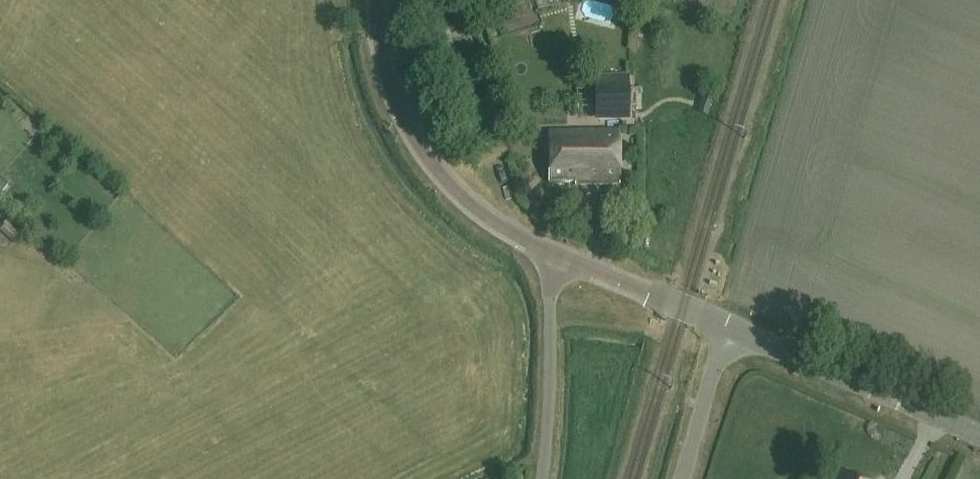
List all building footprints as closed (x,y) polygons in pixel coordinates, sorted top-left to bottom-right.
[(628,122),(626,75),(595,76),(597,123),(628,122)] [(621,184),(620,132),(550,133),(551,182),(577,182),(577,185),(621,184)] [(27,232),(12,217),(2,228),(17,243),(27,232)]
